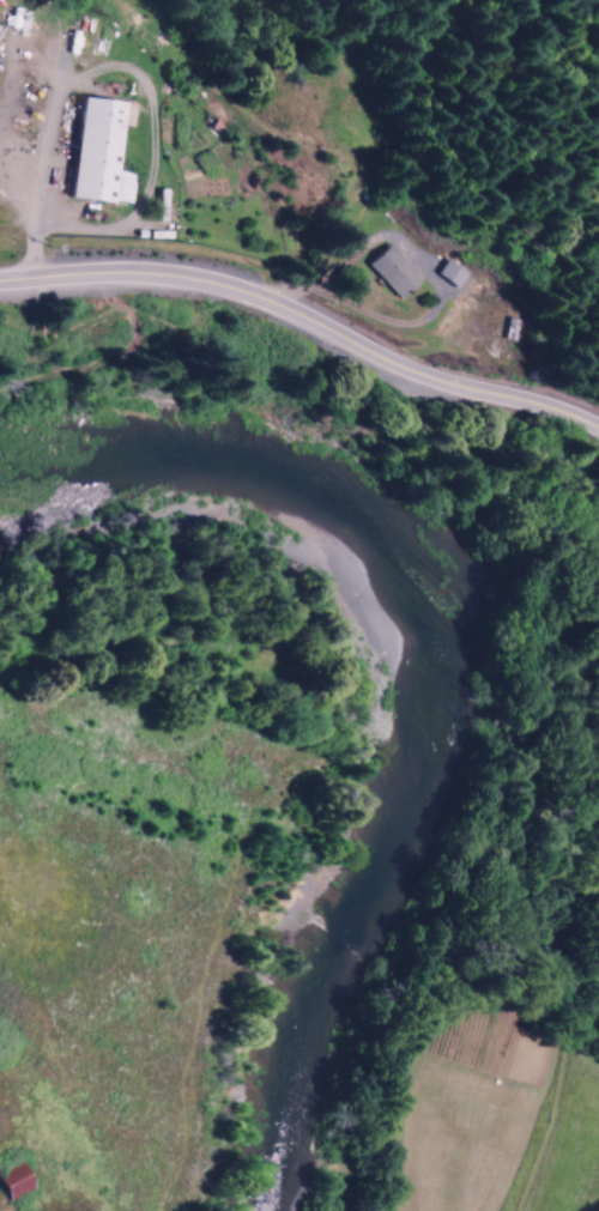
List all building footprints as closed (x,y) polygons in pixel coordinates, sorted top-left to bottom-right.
[(65,200),(127,206),(130,175),(113,173),(117,127),(127,128),(129,105),(75,99),(65,200)] [(362,267),(395,301),(417,279),(385,245),(362,267)] [(453,291),(465,276),(447,261),(434,276),(453,291)] [(21,1174),(0,1186),(0,1194),(5,1203),(29,1189),(21,1174)]
